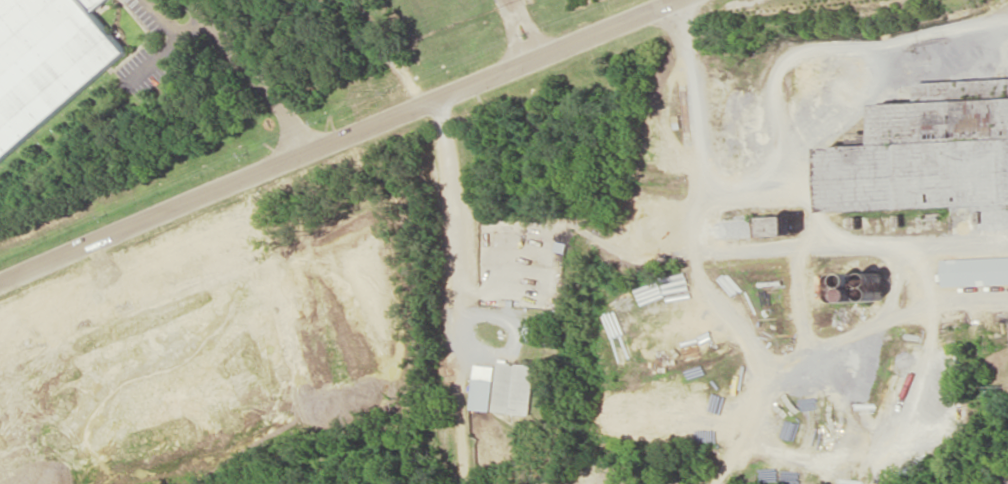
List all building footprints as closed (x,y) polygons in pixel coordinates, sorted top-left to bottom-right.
[(127,50),(93,11),(106,0),(0,0),(0,163),(127,50)] [(1007,204),(1007,98),(879,103),(880,144),(829,146),(832,211),(1007,204)] [(1007,283),(1007,256),(942,258),(943,285),(1007,283)] [(537,364),(500,361),(495,410),(532,414),(537,364)] [(497,365),(476,364),(473,408),(494,410),(497,365)]
